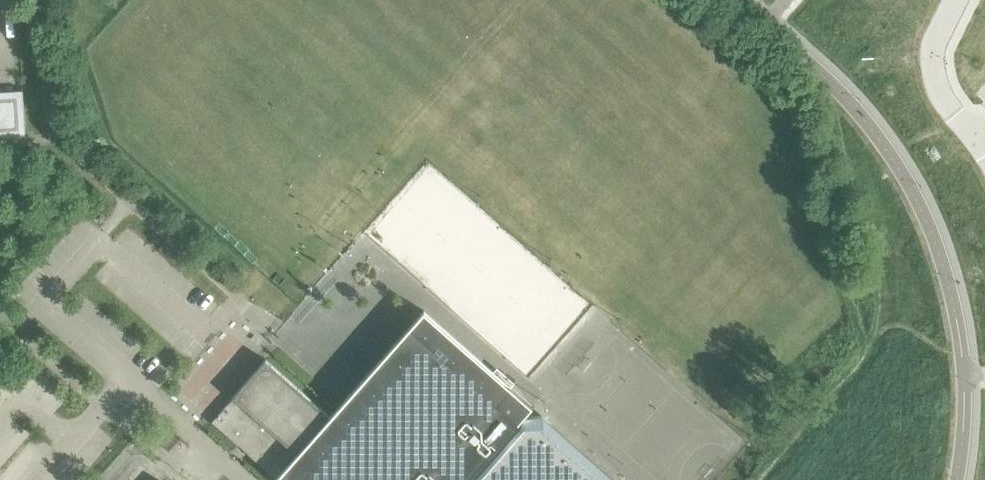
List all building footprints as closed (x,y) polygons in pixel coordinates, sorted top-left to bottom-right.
[(9,111),(11,137),(25,136),(23,110),(9,111)] [(508,444),(516,443),(515,435),(524,425),(542,425),(532,416),(524,417),(524,416),(532,407),(423,311),(330,417),(296,454),(274,478),(276,479),(476,479),(508,444)] [(232,398),(211,422),(274,478),(296,454),(330,417),(265,359),(232,397),(232,398)] [(555,437),(556,437),(542,425),(524,425),(515,435),(516,443),(508,444),(476,479),(604,479),(555,437)]
